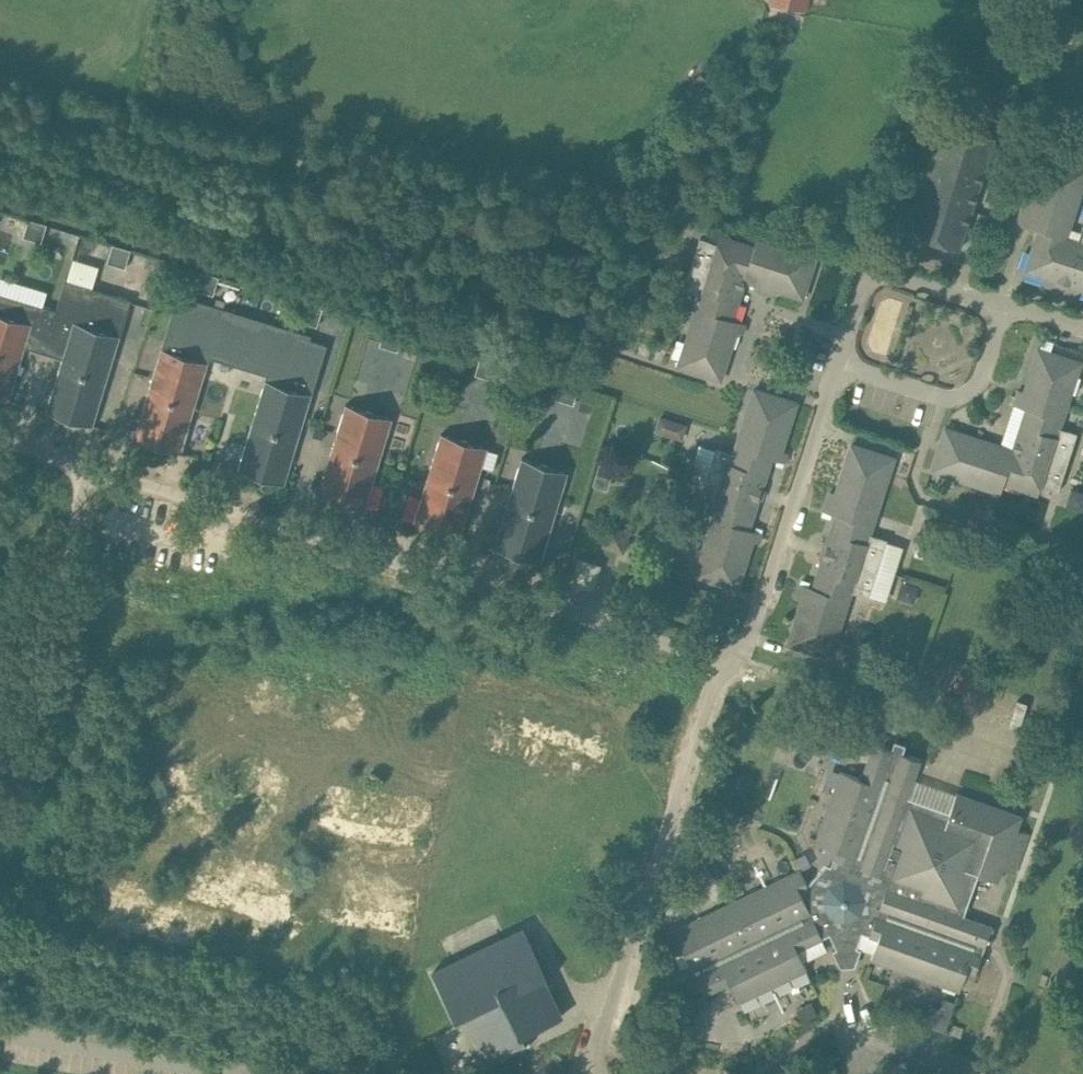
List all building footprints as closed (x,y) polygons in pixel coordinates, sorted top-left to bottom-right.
[(807,0),(770,0),(770,2),(805,10),(807,0)] [(945,120),(916,212),(909,233),(959,249),(995,136),(945,120)] [(1067,237),(1082,188),(1082,167),(1047,155),(1031,204),(1024,201),(1017,222),(1039,229),(1026,270),(1082,288),(1082,242),(1067,237)] [(993,216),(981,212),(977,222),(989,227),(993,216)] [(47,224),(29,219),(24,236),(42,241),(47,224)] [(681,359),(679,365),(721,379),(732,346),(736,347),(741,332),(743,333),(746,323),(733,319),(746,279),(759,283),(757,289),(773,295),(775,288),(778,289),(803,297),(817,255),(758,236),(755,246),(721,235),(718,243),(700,238),(681,296),(699,302),(687,338),(686,342),(682,356),(681,359)] [(131,250),(113,244),(108,262),(127,267),(131,250)] [(219,276),(202,271),(196,288),(214,294),(219,276)] [(57,310),(44,352),(63,358),(46,411),(93,425),(131,300),(113,294),(113,295),(66,280),(57,310)] [(9,400),(25,347),(44,352),(57,310),(0,293),(0,397),(9,400)] [(177,298),(162,347),(209,362),(210,357),(267,375),(266,379),(238,469),(285,484),(312,393),(328,344),(310,339),(311,335),(196,300),(194,304),(177,298)] [(323,308),(305,302),(300,319),(318,325),(323,308)] [(403,332),(386,327),(381,344),(398,350),(403,332)] [(1044,338),(1040,349),(1051,352),(1054,341),(1044,338)] [(162,347),(134,438),(181,452),(209,362),(162,347)] [(1040,349),(1039,348),(1025,391),(1019,389),(1014,404),(1027,408),(1014,449),(946,427),(932,469),(1001,492),(1004,482),(1039,493),(1041,484),(1058,489),(1077,433),(1060,427),(1081,362),(1051,352),(1040,349)] [(481,356),(476,373),(494,379),(499,362),(481,356)] [(579,386),(561,380),(556,397),(574,403),(579,386)] [(797,402),(755,388),(734,452),(717,446),(699,505),(716,510),(695,575),(738,589),(750,551),(755,552),(760,535),(748,532),(772,457),(784,461),(789,447),(783,446),(797,402)] [(345,403),(318,494),(365,508),(392,418),(345,403)] [(1075,425),(1082,428),(1082,410),(1081,409),(1075,425)] [(441,433),(413,523),(460,537),(488,447),(441,433)] [(894,457),(852,444),(836,492),(831,490),(824,510),(837,514),(827,545),(822,543),(819,553),(824,555),(814,587),(801,583),(796,598),(802,600),(788,643),(830,657),(852,591),(869,596),(887,539),(870,533),(894,457)] [(521,457),(494,547),(541,562),(568,471),(521,457)] [(600,463),(593,484),(608,489),(614,468),(600,463)] [(1072,488),(1067,505),(1082,511),(1082,492),(1072,488)] [(947,527),(925,520),(918,542),(940,549),(947,527)] [(624,552),(631,530),(609,524),(602,545),(624,552)] [(669,932),(666,933),(676,954),(684,950),(705,994),(730,982),(739,1002),(807,969),(798,949),(830,934),(837,948),(857,947),(863,932),(879,938),(871,958),(960,990),(967,969),(976,972),(992,926),(965,916),(980,874),(1000,881),(1004,868),(1017,873),(1031,833),(1018,829),(1023,816),(958,793),(958,794),(951,812),(909,797),(915,778),(922,760),(904,754),(907,745),(895,741),(892,749),(874,743),(873,745),(869,759),(868,761),(862,778),(841,770),(816,841),(836,849),(835,850),(833,857),(834,858),(831,865),(827,864),(809,885),(801,869),(669,932)] [(526,928),(434,972),(459,1025),(468,1021),(487,1059),(519,1044),(521,1048),(531,1043),(529,1039),(534,1037),(531,1031),(558,1019),(551,1005),(556,1003),(551,992),(546,995),(542,986),(551,982),(526,928)] [(956,1004),(934,999),(929,1025),(951,1029),(956,1004)]
